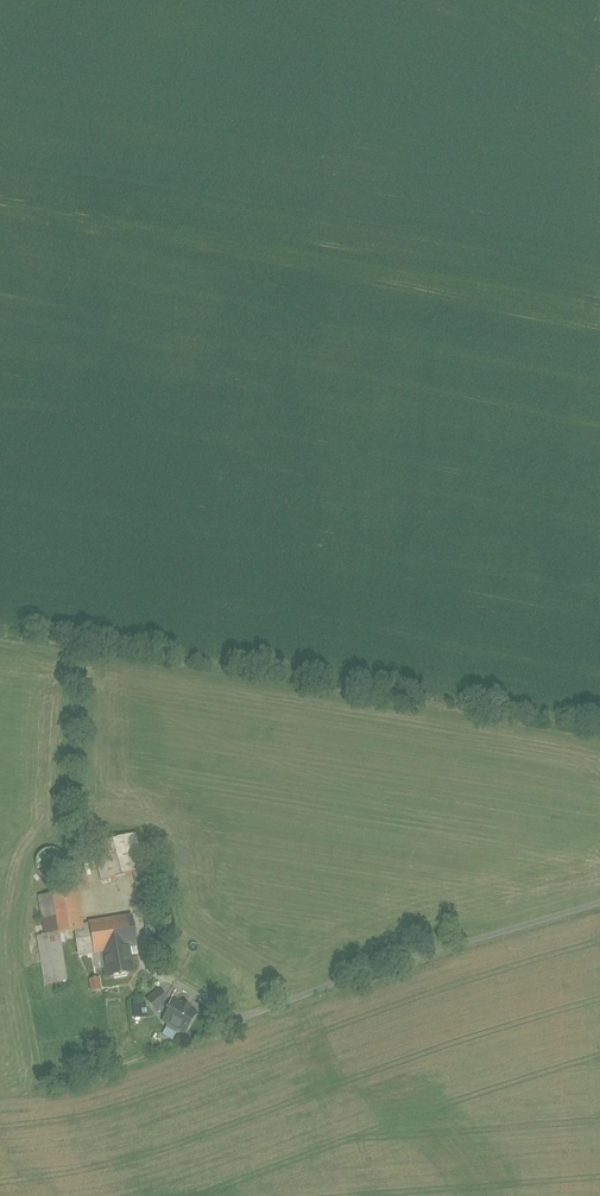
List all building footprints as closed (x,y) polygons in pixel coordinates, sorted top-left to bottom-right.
[(141,867),(133,832),(89,843),(98,878),(141,867)] [(134,943),(129,913),(80,922),(73,882),(46,887),(47,892),(33,894),(40,932),(32,933),(40,981),(63,978),(55,935),(69,932),(73,954),(95,950),(100,981),(133,975),(127,944),(134,943)] [(96,975),(85,977),(87,988),(98,986),(96,975)] [(165,998),(153,985),(141,996),(153,1008),(154,1007),(163,1013),(159,1020),(163,1022),(161,1025),(173,1031),(175,1028),(179,1031),(194,1004),(174,993),(170,1000),(165,998)] [(166,1030),(160,1027),(157,1033),(163,1036),(166,1030)]
